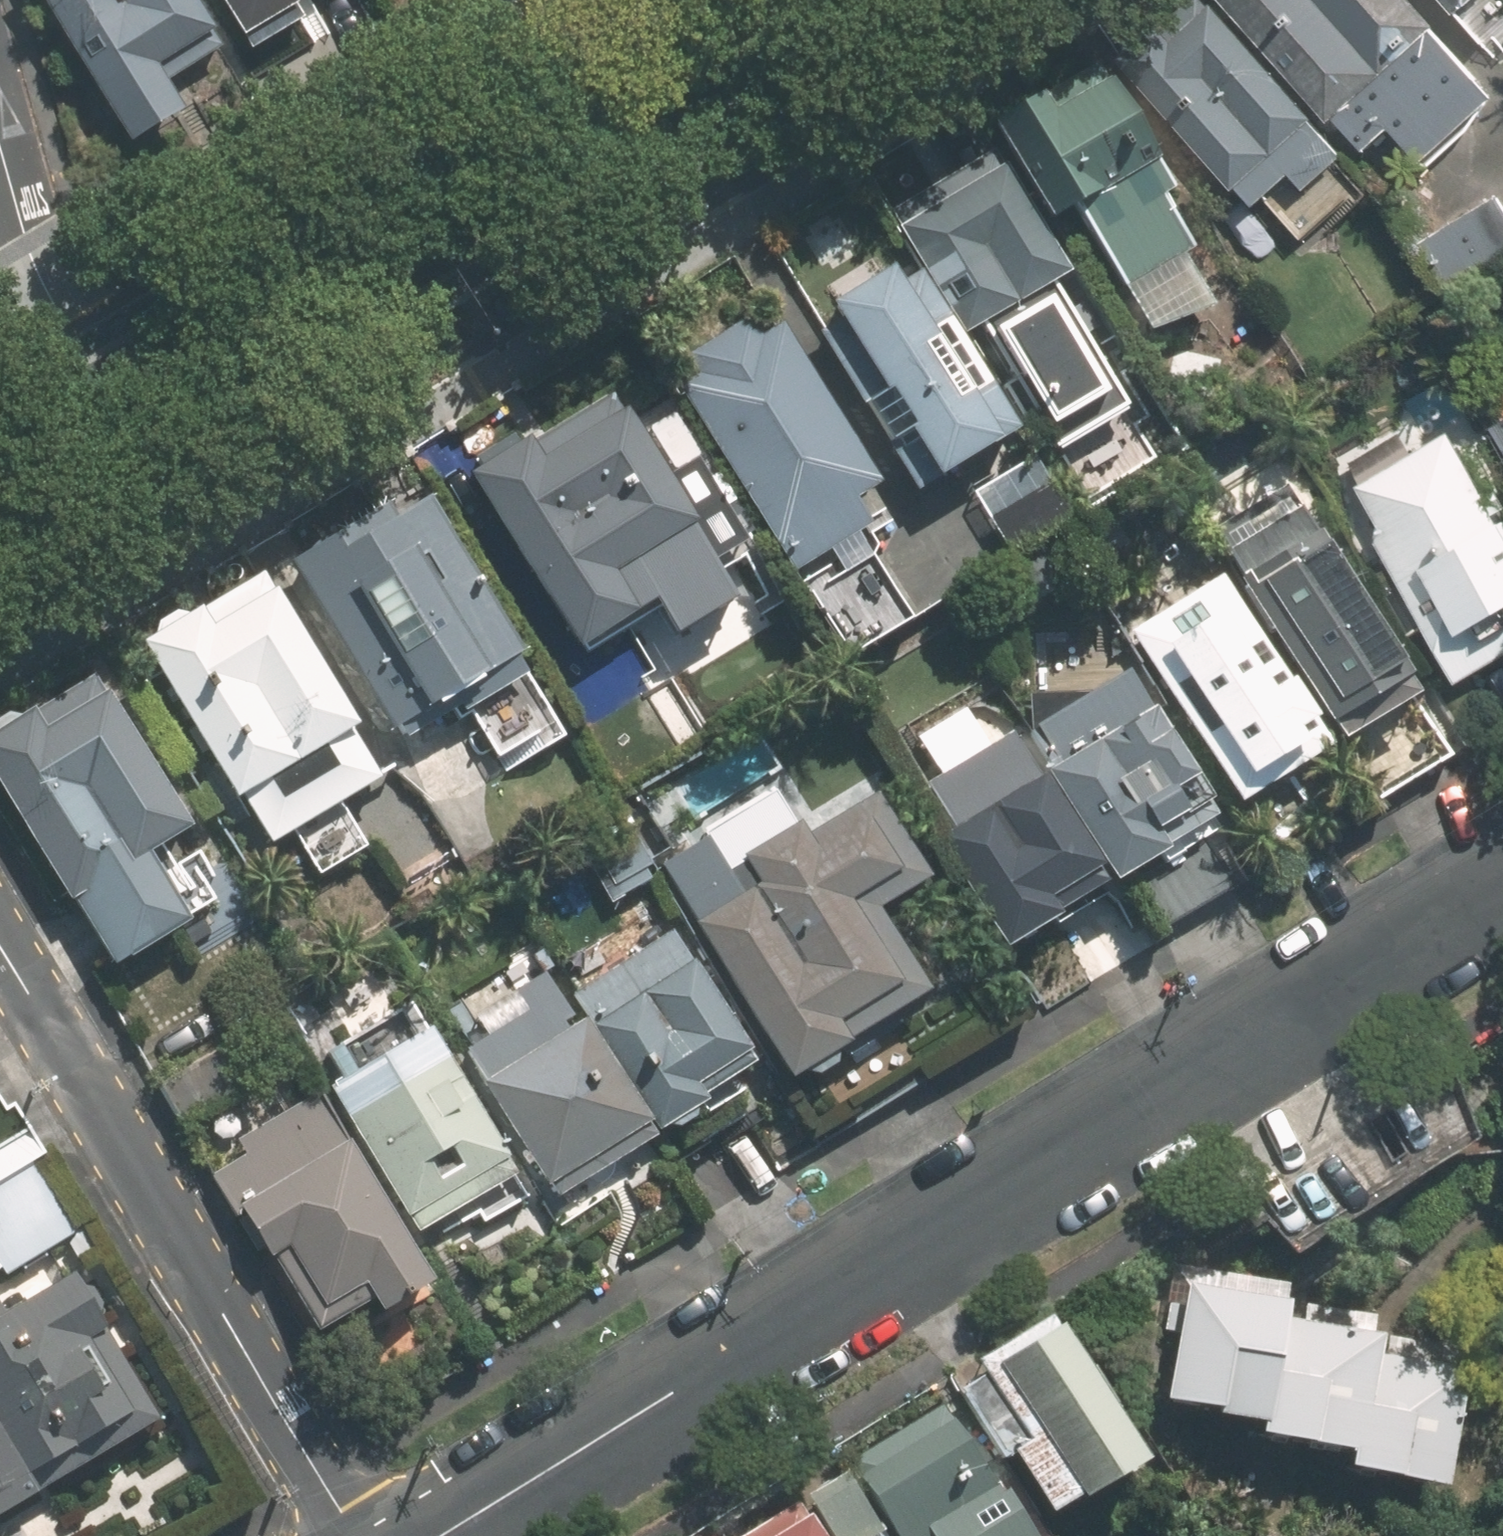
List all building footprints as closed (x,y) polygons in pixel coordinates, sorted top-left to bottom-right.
[(124,154),(176,122),(157,91),(217,53),(185,0),(32,0),(124,154)] [(234,47),(309,0),(204,0),(234,47)] [(1341,161),(1310,126),(1198,0),(1193,0),(1117,67),(1231,196),(1235,192),(1254,213),(1290,181),(1303,196),(1341,161)] [(1392,0),(1207,0),(1321,128),(1329,122),(1359,157),(1385,134),(1416,168),(1486,106),(1392,0)] [(1454,26),(1482,0),(1431,0),(1454,26)] [(990,118),(1048,213),(1072,199),(1148,331),(1210,308),(1178,254),(1186,249),(1163,211),(1168,207),(1158,190),(1169,185),(1096,63),(1039,98),(1035,90),(990,118)] [(1128,406),(1051,280),(1066,270),(996,152),(890,215),(961,333),(985,319),(1019,376),(1002,386),(1031,435),(1042,429),(1054,450),(1128,406)] [(1420,232),(1450,281),(1502,249),(1502,193),(1498,185),(1420,232)] [(1006,433),(911,276),(892,288),(882,270),(820,305),(833,326),(811,339),(855,413),(860,410),(883,446),(878,449),(907,496),(928,484),(923,478),(979,443),(982,448),(1006,433)] [(678,384),(789,570),(871,522),(851,491),(871,480),(775,318),(760,327),(754,315),(686,355),(697,373),(678,384)] [(615,420),(604,404),(524,452),(519,446),(512,452),(504,440),(465,465),(472,475),(464,481),(569,653),(641,608),(658,637),(727,597),(618,419),(615,420)] [(1491,432),(1502,451),(1502,424),(1491,432)] [(1448,438),(1359,491),(1383,532),(1369,540),(1382,560),(1371,567),(1410,633),(1421,626),(1456,683),(1502,654),(1502,508),(1490,486),(1480,492),(1448,438)] [(1060,524),(1023,463),(965,498),(1002,560),(1060,524)] [(1313,545),(1284,496),(1216,538),(1244,585),(1238,590),(1321,729),(1327,726),(1338,743),(1409,701),(1398,683),(1402,680),(1319,541),(1313,545)] [(512,656),(422,504),(387,524),(381,513),(286,568),(383,734),(389,730),(396,743),(443,716),(452,732),(495,706),(508,729),(536,713),(505,661),(512,656)] [(346,730),(259,581),(195,618),(193,615),(137,648),(227,801),(233,798),(263,849),(373,784),(343,733),(346,730)] [(1236,803),(1295,768),(1285,752),(1315,735),(1233,596),(1141,650),(1223,789),(1226,786),(1236,803)] [(88,681),(0,733),(0,799),(61,904),(67,901),(108,969),(180,926),(139,858),(182,834),(102,698),(98,701),(88,681)] [(1150,721),(1130,685),(1098,703),(1033,703),(1033,741),(1054,777),(1049,780),(1113,886),(1215,826),(1153,720),(1150,721)] [(589,750),(613,791),(707,735),(682,694),(643,717),(629,694),(586,720),(599,744),(589,750)] [(1040,786),(1013,742),(929,793),(955,836),(939,846),(1004,952),(1103,892),(1092,874),(1097,871),(1043,783),(1040,786)] [(693,934),(785,1086),(929,998),(880,918),(929,889),(877,802),(807,844),(800,833),(724,878),(706,848),(661,874),(696,932),(693,934)] [(581,863),(606,907),(647,882),(621,839),(581,863)] [(690,969),(671,936),(572,995),(593,1028),(589,1029),(649,1131),(697,1104),(705,1119),(746,1094),(734,1075),(749,1066),(741,1053),(745,1050),(695,966),(690,969)] [(487,1044),(464,1058),(550,1209),(649,1153),(578,1029),(570,1033),(540,981),(473,1020),(487,1044)] [(423,1037),(408,1011),(321,1063),(336,1088),(329,1093),(414,1238),(472,1203),(487,1229),(524,1207),(509,1182),(514,1179),(429,1034),(423,1037)] [(218,1043),(160,1078),(183,1117),(241,1081),(218,1043)] [(24,1124),(0,1085),(0,1139),(24,1124)] [(374,1312),(424,1282),(317,1100),(241,1144),(250,1159),(212,1182),(256,1255),(261,1253),(266,1262),(270,1260),(314,1335),(368,1303),(374,1312)] [(0,1182),(0,1263),(6,1273),(76,1230),(34,1161),(0,1182)] [(157,1412),(70,1267),(4,1307),(0,1300),(0,1506),(157,1412)] [(1270,1360),(1278,1311),(1280,1289),(1183,1274),(1166,1389),(1212,1397),(1210,1405),(1253,1411),(1261,1358),(1270,1360)] [(1365,1391),(1372,1347),(1376,1326),(1278,1311),(1270,1360),(1261,1358),(1253,1411),(1252,1420),(1303,1429),(1303,1433),(1341,1438),(1349,1388),(1365,1391)] [(1052,1504),(1144,1449),(1067,1321),(1061,1323),(1056,1316),(959,1374),(1011,1460),(1022,1454),(1052,1504)] [(1349,1388),(1341,1438),(1339,1453),(1394,1461),(1392,1469),(1443,1476),(1461,1360),(1372,1347),(1365,1391),(1349,1388)] [(943,1401),(860,1450),(870,1467),(861,1472),(899,1535),(1034,1535),(997,1475),(989,1481),(943,1401)] [(848,1468),(809,1491),(836,1535),(888,1535),(848,1468)] [(794,1496),(730,1535),(822,1535),(805,1508),(803,1510),(794,1496)]
